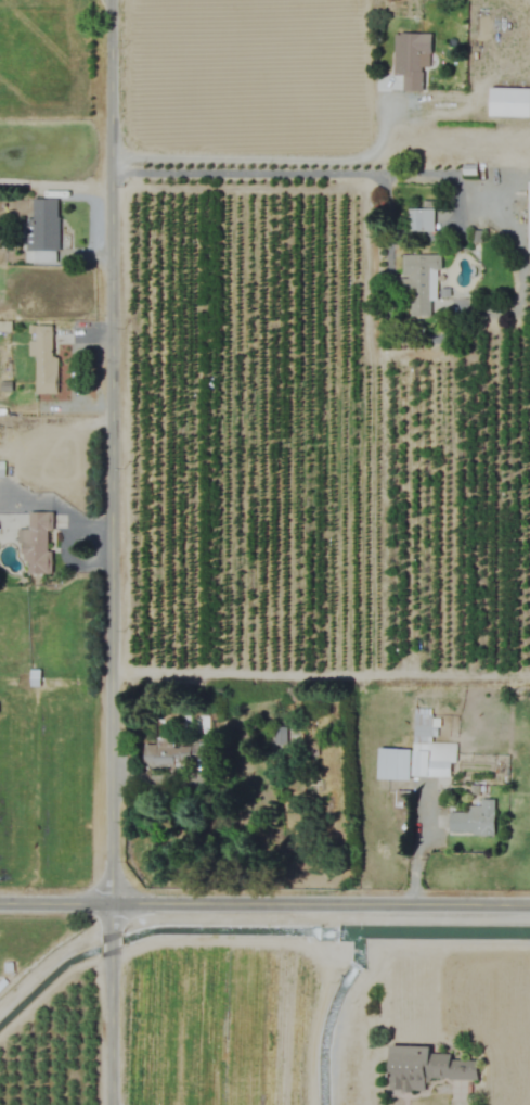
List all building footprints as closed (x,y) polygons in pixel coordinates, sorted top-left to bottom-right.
[(402,91),(422,92),(423,68),(430,68),(430,34),(394,34),(393,74),(402,74),(402,91)] [(489,88),(489,117),(529,117),(529,88),(489,88)] [(57,199),(31,199),(31,218),(26,218),(26,252),(32,251),(32,262),(57,262),(57,199)] [(407,209),(407,232),(433,232),(433,209),(407,209)] [(404,318),(434,318),(434,254),(404,254),(404,318)] [(34,357),(35,396),(55,395),(55,326),(33,326),(33,341),(28,341),(28,357),(34,357)] [(23,529),(22,574),(50,574),(51,513),(28,512),(28,529),(23,529)] [(295,701),(294,688),(283,689),(284,702),(295,701)] [(456,743),(432,742),(432,714),(413,714),(413,750),(378,749),(377,778),(450,780),(450,763),(456,764),(456,743)] [(286,747),(286,727),(270,727),(270,747),(286,747)] [(144,745),(144,767),(190,767),(190,746),(172,746),(172,739),(155,739),(155,745),(144,745)] [(316,743),(306,743),(307,757),(317,757),(316,743)] [(467,813),(449,813),(448,835),(493,836),(494,800),(480,800),(480,806),(468,806),(467,813)] [(430,1045),(390,1045),(390,1091),(426,1091),(426,1079),(478,1079),(479,1060),(450,1060),(450,1054),(430,1054),(430,1045)]
